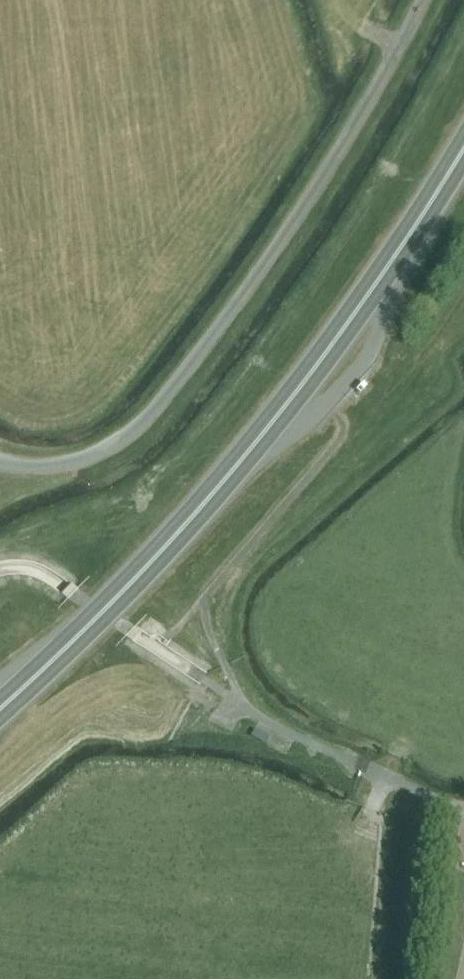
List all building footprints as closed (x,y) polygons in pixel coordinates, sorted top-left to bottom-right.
[(364,382),(357,390),(361,394),(368,386),(364,382)]
